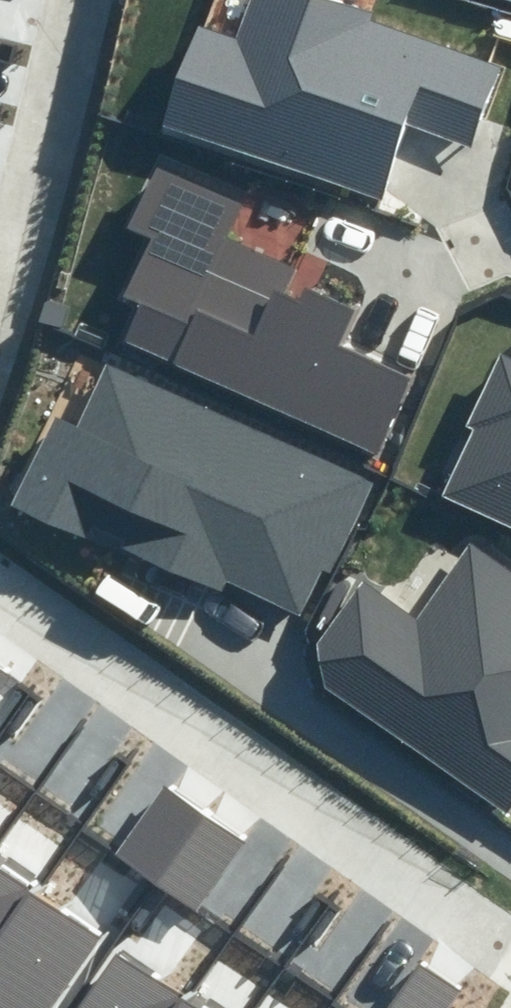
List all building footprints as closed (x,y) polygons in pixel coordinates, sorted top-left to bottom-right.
[(337,0),(246,0),(234,35),(199,23),(163,127),(383,202),(408,130),(475,153),(504,68),(370,23),(374,12),(337,0)] [(252,189),(156,148),(122,226),(146,237),(119,298),(137,306),(122,339),(376,450),(407,381),(330,347),(349,305),(309,288),(301,306),(281,297),(295,264),(231,236),(252,189)] [(443,495),(510,526),(510,362),(495,355),(463,425),(473,430),(443,495)] [(228,579),(302,613),(322,571),(331,575),(374,483),(102,358),(73,420),(51,410),(6,506),(108,553),(114,539),(223,589),(228,579)] [(362,578),(318,639),(325,689),(505,816),(510,808),(510,570),(471,542),(418,617),(362,578)] [(0,667),(0,698),(15,678),(0,667)] [(203,816),(159,785),(111,852),(156,883),(203,816)] [(248,848),(203,816),(156,883),(200,915),(248,848)] [(0,866),(0,932),(31,888),(0,866)] [(31,888),(0,932),(0,1007),(51,1007),(101,938),(31,888)] [(176,997),(111,952),(72,1007),(169,1007),(176,997)] [(416,966),(386,1007),(453,1007),(460,998),(416,966)] [(176,997),(169,1007),(193,1007),(176,997)]
